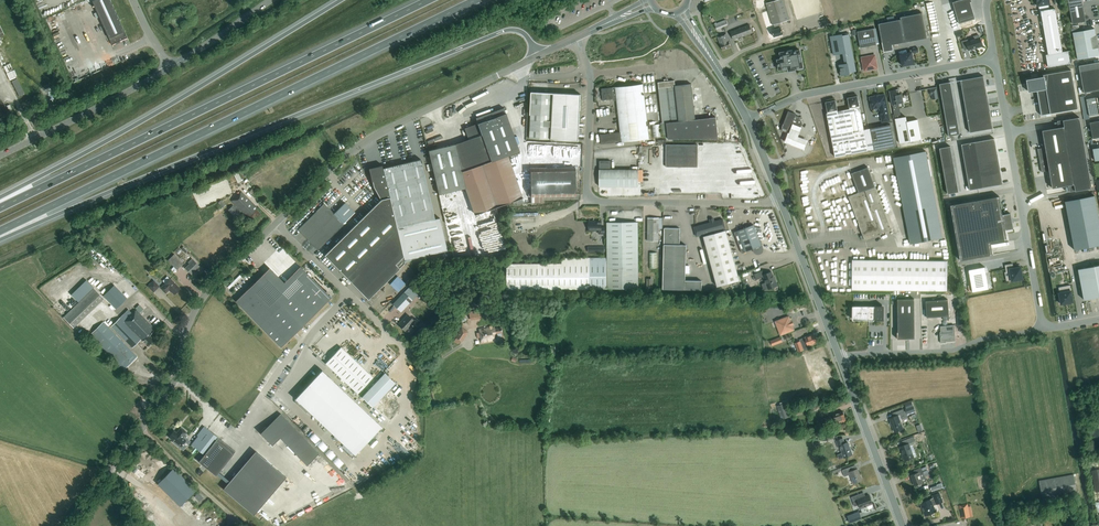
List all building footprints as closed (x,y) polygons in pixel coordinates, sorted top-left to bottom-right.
[(112,0),(95,0),(93,1),(113,44),(117,43),(118,44),(122,42),(121,41),(129,37),(112,0)] [(781,28),(779,23),(790,19),(784,0),(776,0),(766,3),(772,25),(774,24),(775,29),(772,30),(774,37),(783,34),(781,28)] [(959,24),(975,19),(970,2),(971,1),(971,0),(960,0),(952,2),(959,24)] [(1062,52),(1055,8),(1047,9),(1047,4),(1049,4),(1049,0),(1037,0),(1037,2),(1038,6),(1039,5),(1040,16),(1041,16),(1048,54),(1046,55),(1048,67),(1070,63),(1067,51),(1062,52)] [(1085,21),(1081,0),(1068,0),(1072,24),(1085,21)] [(927,38),(922,13),(901,17),(904,35),(903,35),(904,42),(927,38)] [(726,20),(714,24),(717,30),(728,25),(726,20)] [(904,42),(900,20),(878,24),(884,52),(893,50),(892,45),(904,42)] [(749,25),(730,32),(733,40),(752,33),(749,25)] [(860,48),(876,45),(873,28),(857,32),(860,48)] [(1077,59),(1098,55),(1098,54),(1098,47),(1097,36),(1096,36),(1094,28),(1072,32),(1077,59)] [(722,50),(731,47),(726,34),(717,37),(722,50)] [(842,34),(830,36),(833,55),(843,53),(845,64),(839,65),(841,76),(849,74),(849,73),(856,71),(849,35),(842,36),(842,34)] [(962,41),(963,45),(966,44),(968,50),(977,47),(978,48),(981,47),(981,46),(982,46),(980,37),(979,38),(978,35),(974,36),(974,39),(968,41),(968,40),(962,41)] [(788,68),(788,71),(795,70),(795,69),(803,67),(800,50),(792,52),(792,50),(779,53),(781,59),(777,60),(779,70),(788,68)] [(902,66),(913,64),(911,52),(900,54),(902,66)] [(864,71),(877,68),(875,55),(861,58),(864,71)] [(1079,65),(1083,93),(1098,90),(1098,62),(1079,65)] [(1036,90),(1041,115),(1078,109),(1071,70),(1043,75),(1043,77),(1026,80),(1029,92),(1036,90)] [(969,132),(992,128),(983,76),(960,80),(969,132)] [(18,96),(24,93),(16,78),(11,81),(18,96)] [(668,139),(718,139),(716,117),(695,119),(691,84),(675,86),(674,81),(668,81),(667,80),(665,81),(665,82),(658,82),(662,123),(661,123),(662,137),(668,137),(668,139)] [(950,137),(961,135),(951,82),(940,85),(950,137)] [(649,139),(643,84),(601,89),(602,100),(613,99),(614,101),(616,100),(620,132),(600,134),(601,144),(649,139)] [(938,99),(936,88),(929,89),(930,95),(931,95),(932,100),(938,99)] [(889,91),(892,105),(894,114),(899,113),(898,104),(903,102),(901,94),(899,94),(898,89),(889,91)] [(530,138),(550,139),(550,140),(578,141),(578,134),(581,134),(582,128),(578,128),(580,95),(575,95),(573,94),(553,93),(532,92),(530,138)] [(478,102),(494,97),(493,94),(477,99),(478,102)] [(889,120),(884,95),(874,97),(873,97),(871,97),(870,99),(870,101),(871,101),(871,105),(871,106),(871,108),(873,109),(875,109),(876,108),(880,107),(882,121),(889,120)] [(849,109),(837,111),(838,111),(837,111),(846,155),(868,151),(864,129),(859,107),(860,107),(857,96),(847,98),(849,109)] [(1086,99),(1089,116),(1098,114),(1098,96),(1086,99)] [(835,100),(825,102),(827,113),(826,113),(834,152),(835,157),(846,155),(837,111),(838,111),(837,111),(835,100)] [(439,194),(465,188),(474,214),(512,201),(513,204),(516,203),(517,205),(524,202),(522,198),(508,155),(519,151),(504,108),(476,118),(478,123),(465,129),(469,141),(428,150),(439,194)] [(795,116),(796,114),(791,112),(788,111),(781,131),(783,132),(786,133),(789,126),(791,127),(792,125),(800,128),(802,123),(799,117),(795,116)] [(906,116),(895,119),(900,143),(921,139),(917,119),(907,121),(906,116)] [(1049,171),(1052,188),(1068,185),(1069,192),(1091,188),(1079,117),(1057,121),(1058,127),(1042,130),(1045,148),(1037,149),(1041,172),(1049,171)] [(1089,122),(1092,139),(1098,137),(1098,121),(1089,122)] [(652,125),(653,137),(661,136),(660,124),(652,125)] [(894,146),(890,124),(864,129),(868,151),(894,146)] [(805,151),(807,142),(797,137),(800,128),(792,125),(791,127),(785,142),(805,151)] [(995,138),(975,141),(976,147),(977,153),(997,149),(995,138)] [(961,144),(962,150),(975,148),(974,142),(961,144)] [(698,145),(666,145),(666,167),(698,167),(698,145)] [(962,150),(963,156),(976,153),(975,148),(962,150)] [(978,158),(979,164),(999,160),(997,149),(977,153),(978,158)] [(926,151),(893,157),(910,244),(942,238),(926,151)] [(963,156),(964,161),(977,159),(976,153),(963,156)] [(356,273),(349,280),(367,299),(404,263),(403,261),(447,251),(440,218),(435,219),(421,159),(383,168),(382,165),(370,168),(373,181),(373,180),(375,185),(386,205),(391,204),(396,227),(353,270),(356,273)] [(964,161),(965,167),(978,165),(977,159),(964,161)] [(999,160),(979,164),(980,170),(981,175),(1001,172),(999,160)] [(638,170),(611,169),(611,161),(600,161),(600,169),(599,169),(599,186),(638,187),(638,170)] [(965,167),(966,173),(979,170),(978,165),(965,167)] [(575,167),(530,168),(530,197),(576,196),(575,167)] [(852,173),(859,193),(857,193),(857,194),(849,197),(865,240),(881,234),(881,233),(891,230),(875,187),(868,167),(852,173)] [(966,173),(967,178),(980,176),(979,170),(966,173)] [(982,181),(983,187),(1003,183),(1001,172),(981,175),(982,181)] [(967,178),(968,184),(981,182),(980,176),(967,178)] [(968,184),(969,190),(983,188),(981,182),(968,184)] [(257,217),(260,213),(256,209),(257,208),(241,192),(232,201),(245,215),(246,214),(251,219),(255,215),(257,217)] [(298,230),(318,250),(345,224),(344,223),(355,212),(345,203),(344,204),(335,195),(330,200),(332,203),(328,207),(324,203),(298,230)] [(1064,201),(1074,250),(1098,245),(1098,222),(1094,195),(1064,201)] [(992,255),(990,243),(1006,240),(1004,230),(1012,229),(1009,213),(1001,215),(998,196),(949,205),(959,260),(992,255)] [(235,217),(240,212),(233,205),(228,210),(235,217)] [(534,216),(512,215),(512,231),(534,231),(534,216)] [(658,241),(659,218),(648,218),(648,241),(658,241)] [(723,219),(715,221),(694,227),(696,236),(715,231),(715,233),(703,236),(717,286),(739,280),(726,230),(717,233),(717,231),(725,228),(723,219)] [(605,234),(605,227),(601,227),(601,221),(588,221),(588,230),(599,231),(598,234),(605,234)] [(507,289),(590,289),(639,288),(638,222),(607,222),(607,257),(562,258),(562,263),(507,264),(507,289)] [(758,254),(760,253),(762,252),(763,250),(762,248),(754,225),(737,231),(742,244),(740,244),(741,249),(744,249),(745,252),(753,249),(754,251),(755,253),(758,254)] [(680,228),(664,228),(663,289),(702,290),(702,281),(685,280),(686,245),(679,245),(680,228)] [(649,252),(649,268),(657,268),(657,253),(649,252)] [(183,263),(174,254),(168,260),(177,269),(183,263)] [(191,274),(199,266),(192,259),(189,262),(190,264),(185,268),(191,274)] [(947,291),(947,261),(852,260),(852,290),(947,291)] [(1005,265),(1006,273),(1010,272),(1011,280),(1011,281),(1012,281),(1022,279),(1023,279),(1022,278),(1022,274),(1021,271),(1020,268),(1021,268),(1020,267),(1019,267),(1013,268),(1012,264),(1005,265)] [(1078,269),(1083,300),(1098,297),(1098,265),(1078,269)] [(986,267),(970,270),(974,291),(990,288),(986,267)] [(285,284),(270,268),(236,301),(281,347),(331,298),(302,268),(285,284)] [(776,285),(777,285),(776,282),(775,282),(771,272),(765,274),(763,270),(754,274),(756,279),(763,277),(768,289),(777,286),(776,285)] [(397,276),(389,284),(397,292),(405,284),(397,276)] [(164,285),(161,288),(166,293),(170,289),(175,294),(180,289),(170,278),(164,285)] [(147,286),(154,292),(160,286),(154,280),(147,286)] [(114,285),(103,295),(116,308),(127,298),(114,285)] [(1065,286),(1066,292),(1059,293),(1061,304),(1065,303),(1068,303),(1073,302),(1070,285),(1065,286)] [(393,304),(401,312),(418,294),(409,286),(393,304)] [(94,288),(63,317),(73,328),(104,298),(94,288)] [(948,299),(925,301),(926,318),(949,316),(948,299)] [(64,307),(59,312),(62,315),(70,309),(67,305),(64,307)] [(883,307),(879,307),(879,306),(858,306),(858,307),(854,307),(854,319),(868,319),(868,320),(874,320),(874,319),(883,319),(883,307)] [(468,311),(470,320),(481,318),(480,309),(468,311)] [(149,345),(156,339),(153,336),(151,334),(155,330),(136,310),(124,321),(120,317),(111,326),(132,348),(141,339),(143,341),(144,340),(149,345)] [(408,315),(399,324),(405,331),(406,330),(409,333),(413,329),(410,326),(414,321),(408,315)] [(776,322),(781,334),(793,329),(788,317),(776,322)] [(124,370),(137,357),(103,322),(90,334),(124,370)] [(905,325),(906,332),(906,338),(914,338),(914,325),(905,325)] [(955,341),(954,325),(940,326),(941,332),(942,334),(941,334),(941,338),(940,338),(941,343),(946,343),(945,342),(955,341)] [(495,334),(502,333),(502,328),(495,329),(495,326),(479,328),(482,342),(496,340),(495,334)] [(468,333),(462,328),(456,337),(455,340),(459,343),(461,340),(462,341),(468,333)] [(800,341),(795,343),(798,351),(809,347),(808,345),(813,344),(812,343),(817,342),(814,335),(808,337),(808,336),(800,339),(800,341)] [(358,393),(373,377),(341,347),(325,363),(358,393)] [(295,394),(295,402),(305,412),(307,410),(355,455),(381,427),(322,370),(303,390),(303,394),(295,394)] [(372,407),(395,383),(385,373),(362,397),(372,407)] [(908,417),(907,415),(916,412),(912,401),(905,404),(906,408),(905,409),(906,411),(904,412),(903,409),(892,413),(893,417),(889,418),(894,432),(903,429),(901,422),(902,421),(902,419),(908,417)] [(815,402),(809,404),(811,411),(818,409),(815,402)] [(785,403),(777,406),(781,419),(789,417),(785,403)] [(836,424),(846,420),(843,411),(833,415),(834,417),(832,418),(831,416),(820,419),(823,426),(833,423),(835,422),(836,424)] [(280,413),(260,433),(272,445),(280,437),(307,465),(319,454),(280,413)] [(177,433),(174,430),(169,437),(173,441),(172,442),(181,449),(184,444),(183,443),(186,440),(183,437),(187,432),(181,427),(177,433)] [(216,476),(235,451),(218,438),(218,437),(205,427),(191,444),(204,454),(199,462),(216,476)] [(383,438),(389,444),(397,436),(392,430),(383,438)] [(915,438),(914,436),(906,439),(907,443),(899,446),(903,457),(902,457),(904,461),(905,460),(905,461),(914,457),(909,443),(916,441),(915,438)] [(853,454),(848,442),(845,443),(843,438),(836,441),(839,448),(840,447),(842,452),(837,454),(839,460),(853,454)] [(286,477),(256,451),(223,489),(253,515),(286,477)] [(140,469),(130,461),(126,467),(136,475),(140,469)] [(853,466),(845,469),(842,470),(845,476),(850,474),(853,483),(862,480),(861,476),(860,476),(857,469),(855,470),(853,466)] [(922,483),(922,481),(926,480),(923,473),(928,471),(926,466),(921,467),(913,470),(915,474),(911,475),(914,486),(922,483)] [(174,468),(158,484),(180,506),(196,490),(174,468)] [(1073,474),(1039,480),(1042,499),(1077,492),(1073,474)] [(930,487),(932,491),(943,487),(942,483),(937,484),(937,485),(930,487)] [(934,498),(921,502),(926,515),(935,511),(933,505),(943,501),(939,492),(933,495),(934,498)] [(199,501),(203,498),(198,493),(195,497),(199,501)] [(863,497),(861,493),(851,497),(855,506),(859,504),(860,508),(866,506),(867,507),(867,508),(868,509),(870,509),(872,508),(873,507),(873,506),(873,505),(872,504),(869,495),(863,497)] [(962,518),(970,517),(967,504),(959,505),(962,518)] [(848,516),(850,523),(862,519),(859,512),(848,516)]
